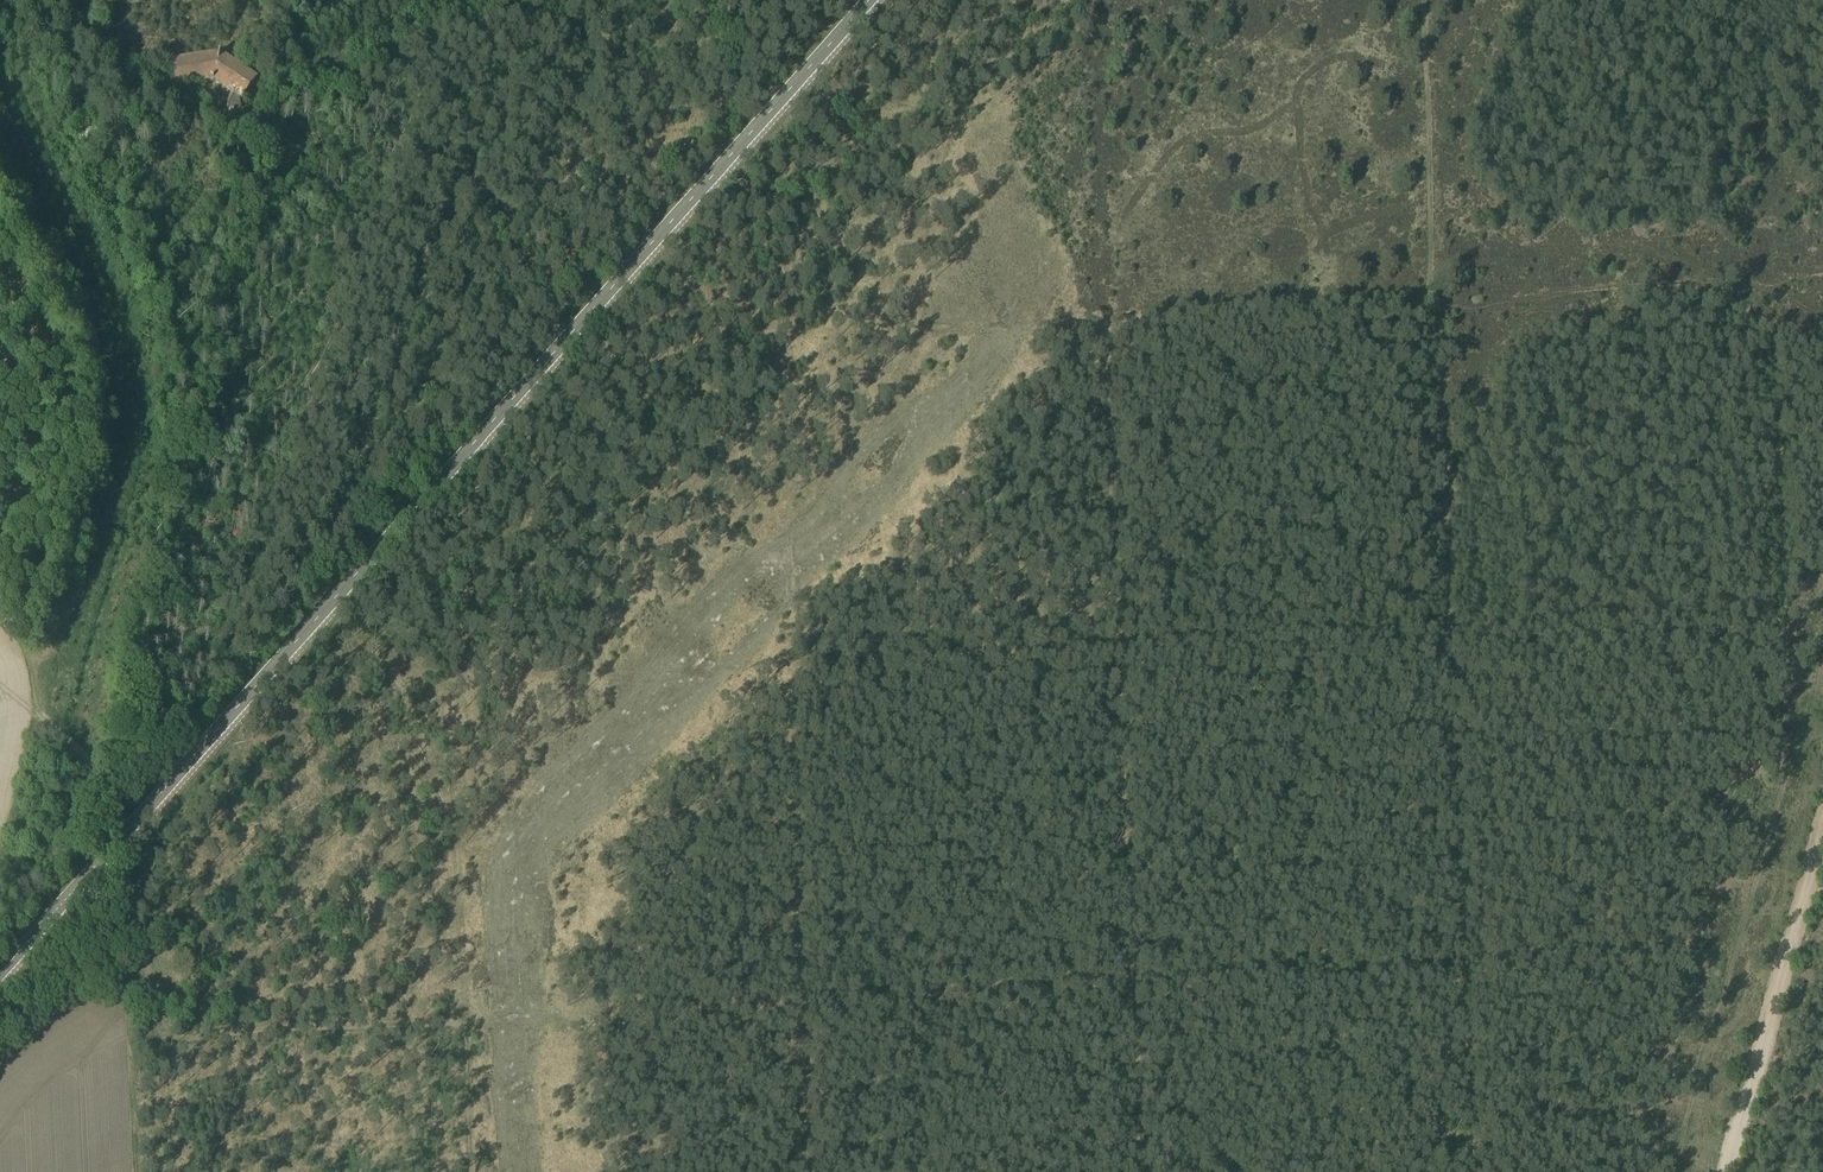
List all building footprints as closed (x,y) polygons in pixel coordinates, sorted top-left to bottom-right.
[(220,54),(165,64),(170,92),(214,85),(233,98),(231,102),(228,106),(227,110),(228,117),(234,117),(241,112),(240,102),(241,104),(258,80),(220,54)] [(304,113),(325,108),(324,102),(303,108),(304,113)]
